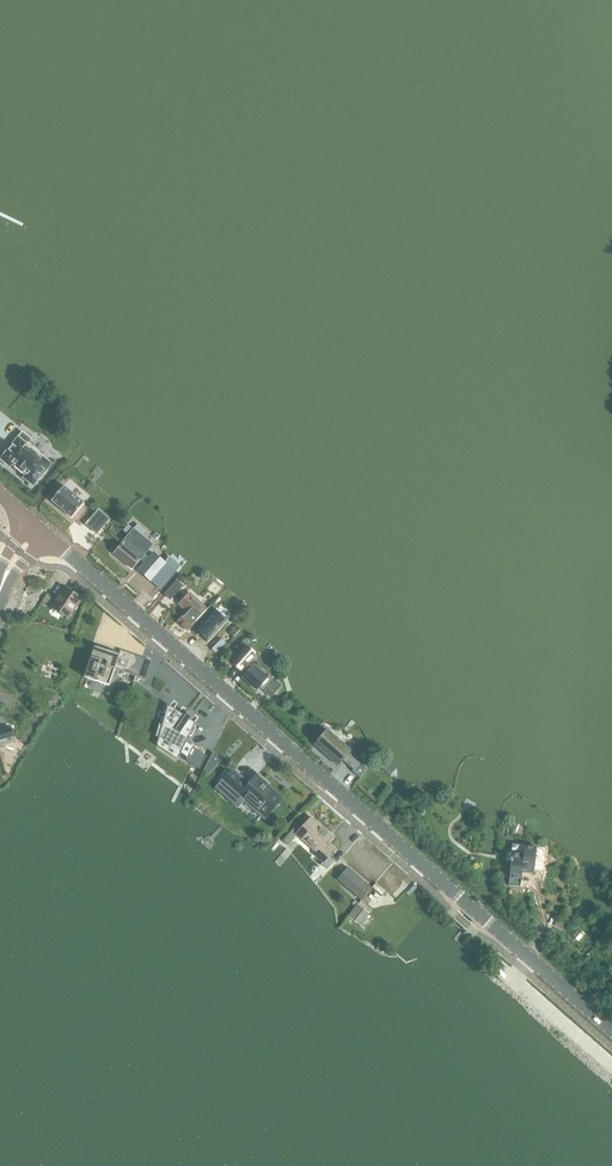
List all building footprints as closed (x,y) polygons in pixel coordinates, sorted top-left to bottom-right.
[(33,485),(51,463),(43,456),(44,456),(28,442),(31,439),(22,432),(18,438),(18,437),(1,459),(10,466),(12,463),(16,466),(15,467),(22,473),(23,472),(26,474),(24,477),(33,485)] [(84,502),(64,485),(51,500),(71,517),(84,502)] [(98,509),(86,524),(97,533),(109,519),(98,509)] [(125,538),(113,553),(132,569),(140,559),(141,560),(154,544),(134,528),(125,538)] [(144,562),(137,570),(160,589),(179,568),(181,565),(169,555),(168,557),(164,561),(153,552),(149,557),(144,562)] [(177,579),(164,594),(170,599),(183,585),(177,579)] [(68,618),(81,598),(66,587),(52,607),(68,618)] [(187,630),(206,610),(200,605),(197,598),(190,595),(181,604),(188,611),(178,621),(187,630)] [(216,609),(215,609),(196,630),(197,630),(197,629),(208,640),(208,641),(227,620),(226,621),(214,611),(216,609)] [(238,653),(230,662),(241,671),(243,670),(246,673),(242,677),(257,689),(259,687),(265,692),(276,680),(270,675),(268,676),(254,664),(250,661),(256,654),(245,644),(238,653)] [(126,668),(131,653),(120,650),(119,654),(95,646),(84,676),(108,685),(115,664),(126,668)] [(144,658),(140,670),(139,673),(146,675),(151,660),(144,658)] [(169,710),(154,740),(181,762),(196,732),(169,710)] [(328,730),(315,745),(338,765),(343,760),(354,770),(359,764),(348,754),(351,751),(328,730)] [(0,736),(0,746),(14,742),(12,733),(0,736)] [(206,768),(209,771),(219,759),(213,753),(206,768)] [(227,774),(215,787),(237,808),(244,801),(264,819),(274,807),(282,798),(267,785),(268,783),(261,777),(259,781),(254,777),(249,783),(232,768),(227,774)] [(299,821),(283,840),(288,845),(296,836),(316,852),(315,854),(323,861),(321,865),(326,870),(334,861),(328,856),(334,849),(327,842),(333,836),(311,817),(304,825),(299,821)] [(534,873),(537,846),(524,845),(523,852),(512,851),(508,885),(520,887),(522,872),(534,873)] [(361,899),(371,888),(348,867),(338,879),(361,899)] [(368,912),(362,908),(357,904),(348,916),(353,921),(359,925),(368,912)]
